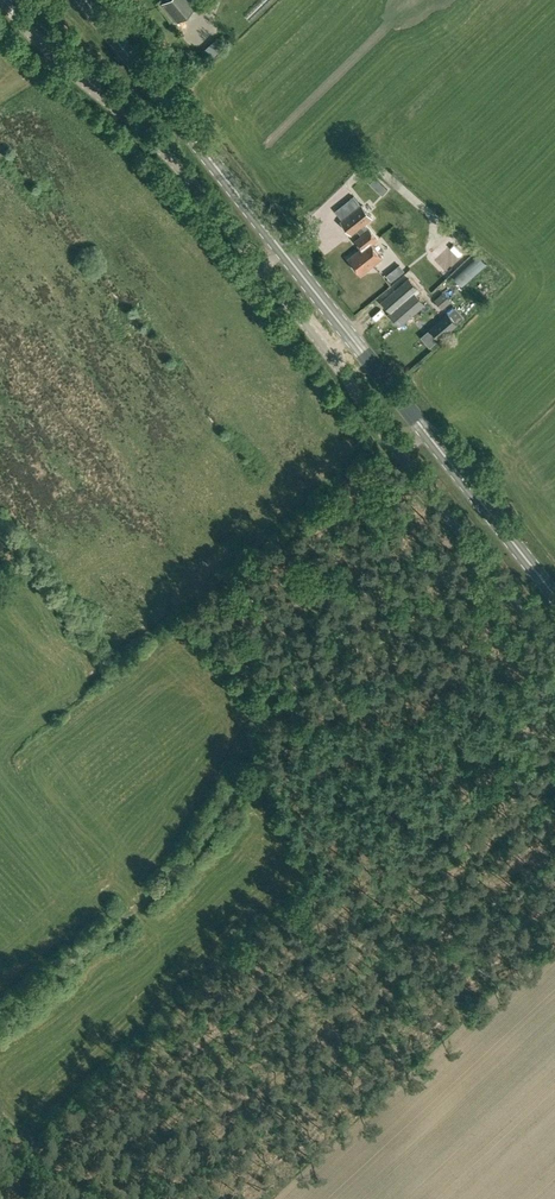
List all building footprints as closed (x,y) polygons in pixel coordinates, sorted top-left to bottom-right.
[(162,3),(177,22),(204,0),(166,0),(162,3)] [(203,38),(206,46),(221,41),(218,33),(203,38)] [(221,39),(208,51),(215,59),(228,48),(221,39)] [(375,178),(370,183),(383,195),(388,189),(375,178)] [(372,217),(362,204),(341,221),(351,234),(372,217)] [(377,238),(370,229),(356,240),(362,247),(349,258),(361,274),(382,258),(370,243),(377,238)] [(463,287),(487,266),(477,254),(452,274),(463,287)] [(387,275),(391,281),(405,270),(400,264),(387,275)] [(442,308),(452,300),(444,291),(434,299),(442,308)] [(400,325),(424,304),(414,292),(390,313),(400,325)] [(456,307),(448,313),(430,328),(440,339),(458,323),(457,323),(465,317),(456,307)]
